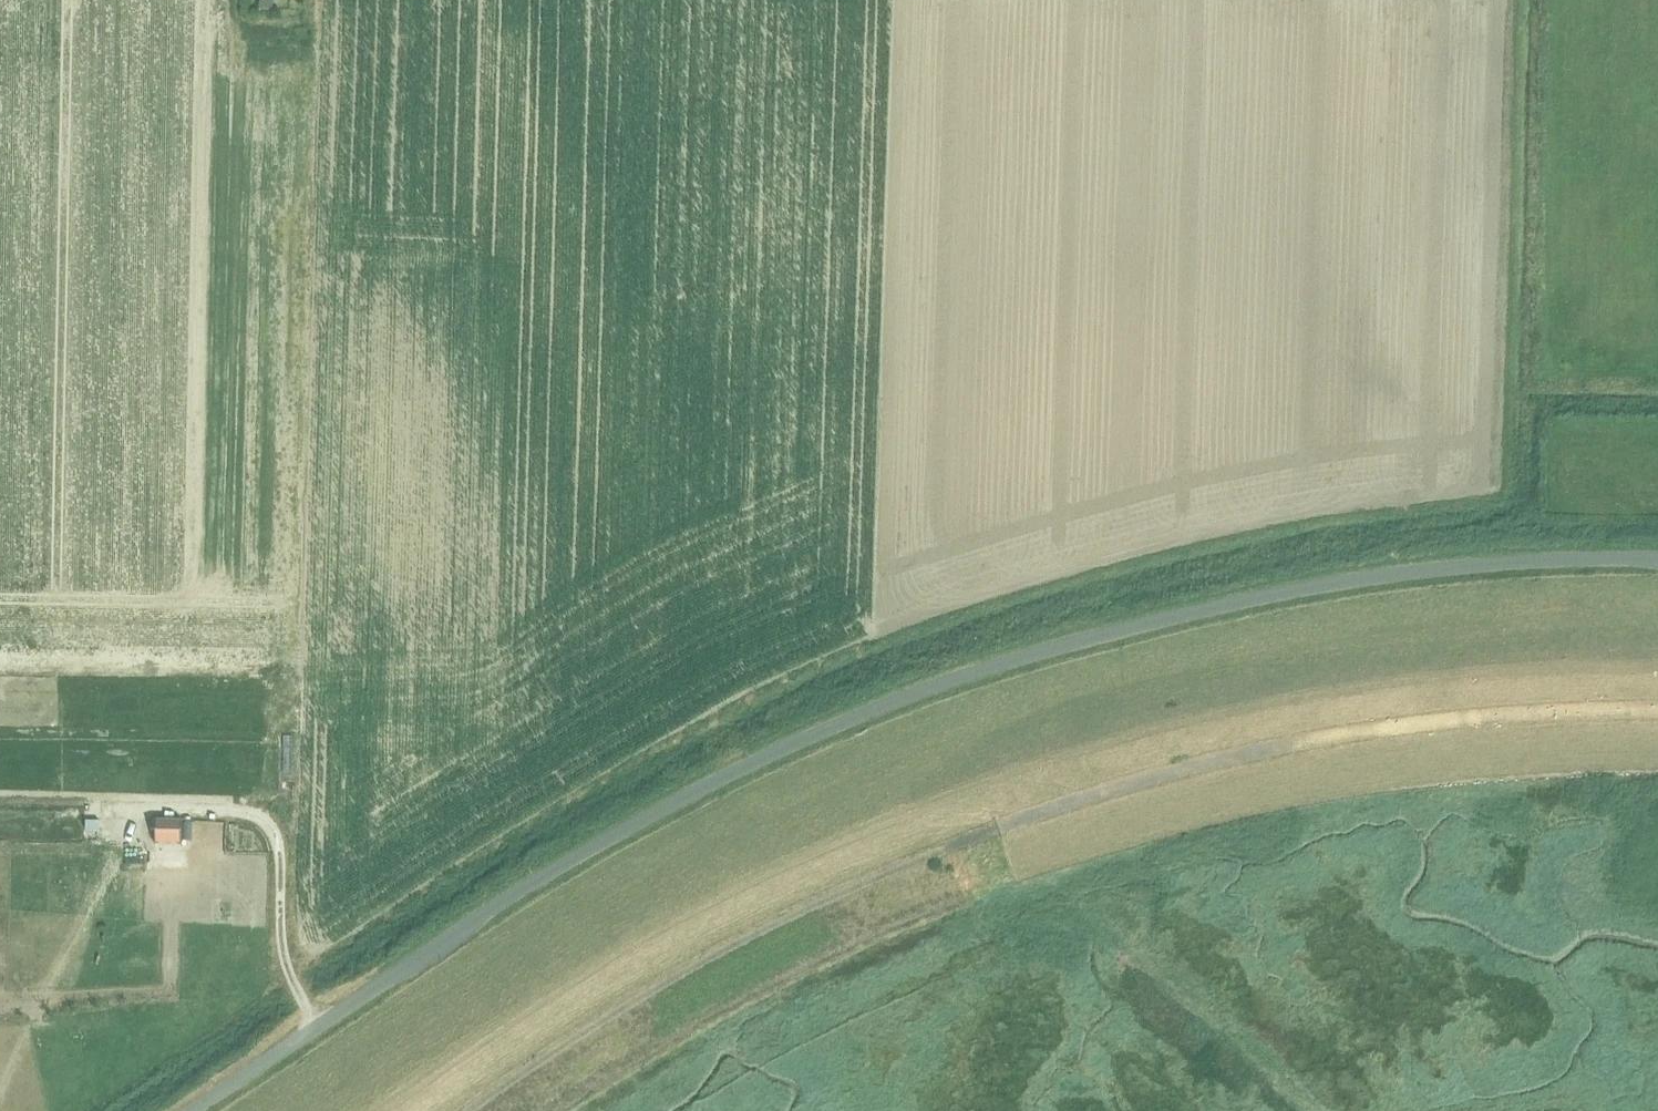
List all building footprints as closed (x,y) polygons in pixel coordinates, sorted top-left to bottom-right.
[(179,816),(153,816),(153,842),(179,842),(179,816)]
